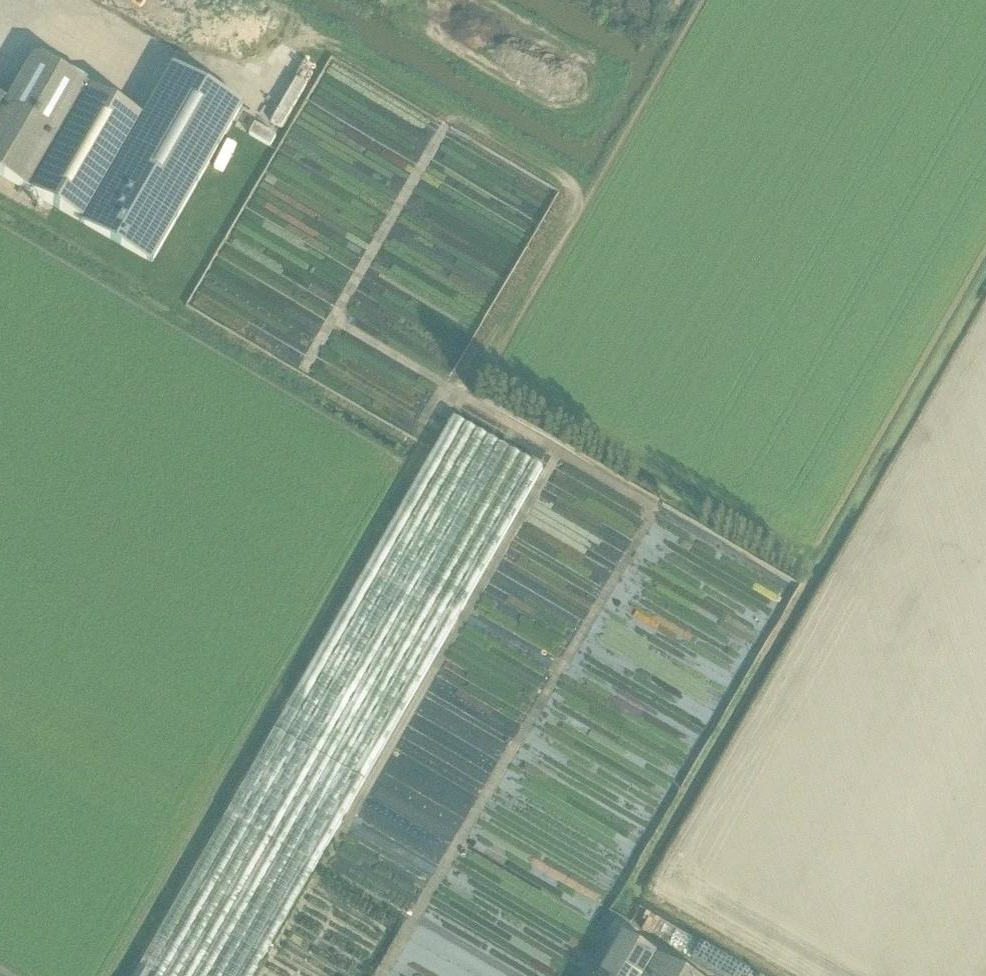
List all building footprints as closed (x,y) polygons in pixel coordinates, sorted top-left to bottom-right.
[(28,190),(82,221),(79,224),(150,266),(243,106),(172,64),(141,117),(88,86),(34,55),(8,101),(0,96),(0,174),(28,190)] [(277,123),(269,134),(290,147),(298,136),(277,123)] [(542,469),(453,419),(136,975),(253,975),(542,469)] [(654,957),(656,955),(621,935),(598,975),(686,975),(654,957)]
